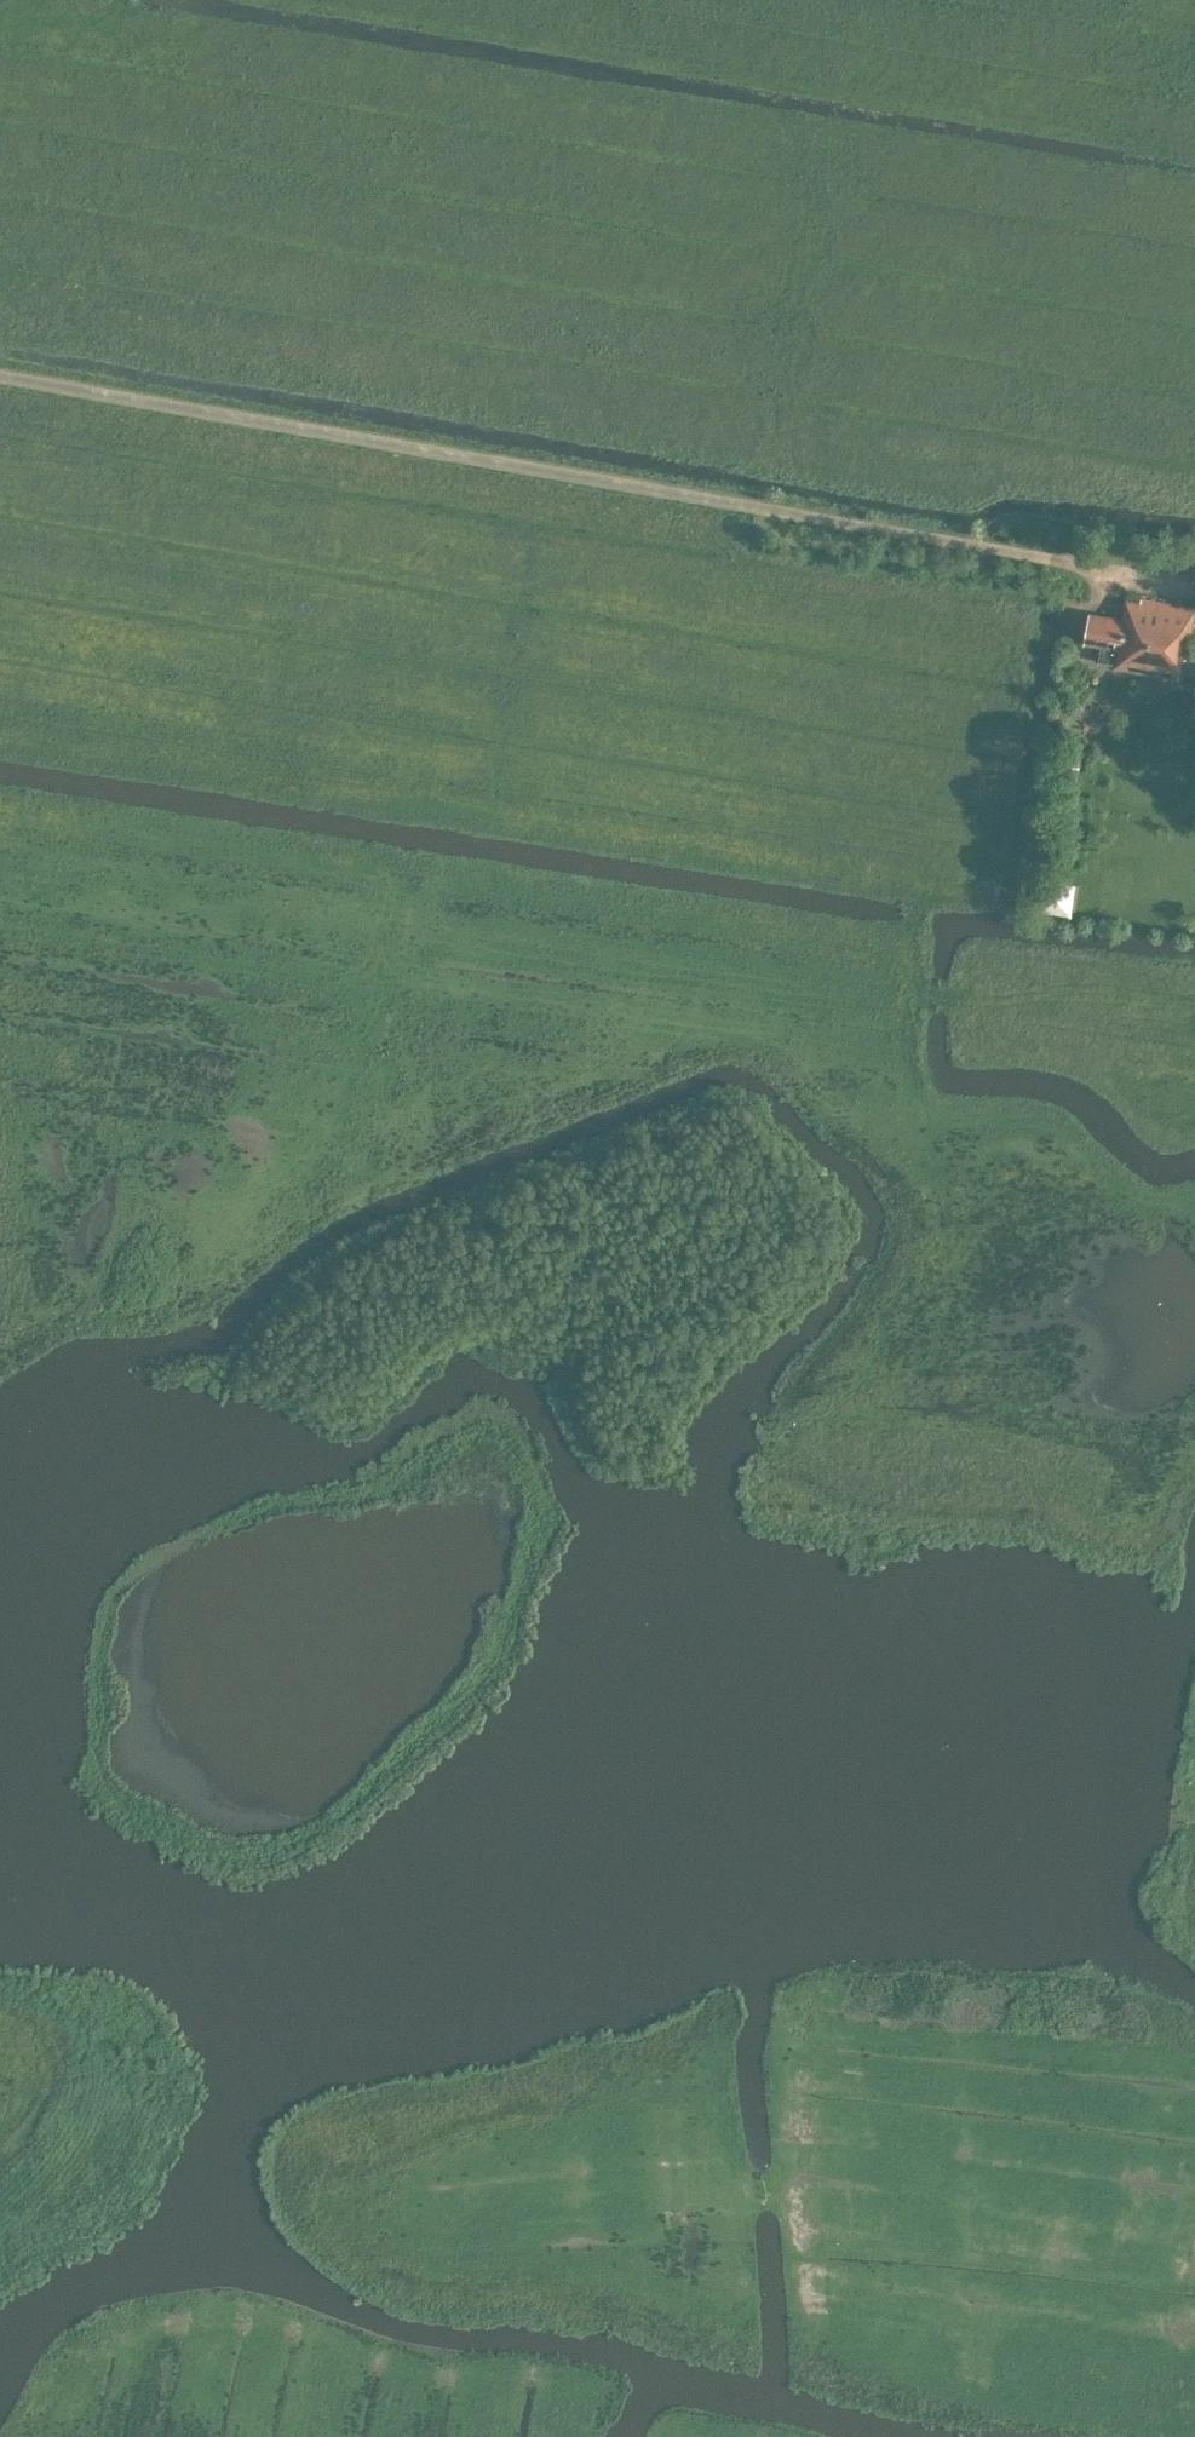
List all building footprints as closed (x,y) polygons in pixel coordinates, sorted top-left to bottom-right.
[(1115,660),(1115,664),(1178,675),(1182,655),(1186,656),(1194,605),(1141,596),(1140,600),(1126,598),(1123,617),(1088,611),(1084,639),(1102,642),(1099,657),(1115,660)] [(1045,888),(1042,906),(1059,908),(1061,898),(1054,890),(1045,888)]
